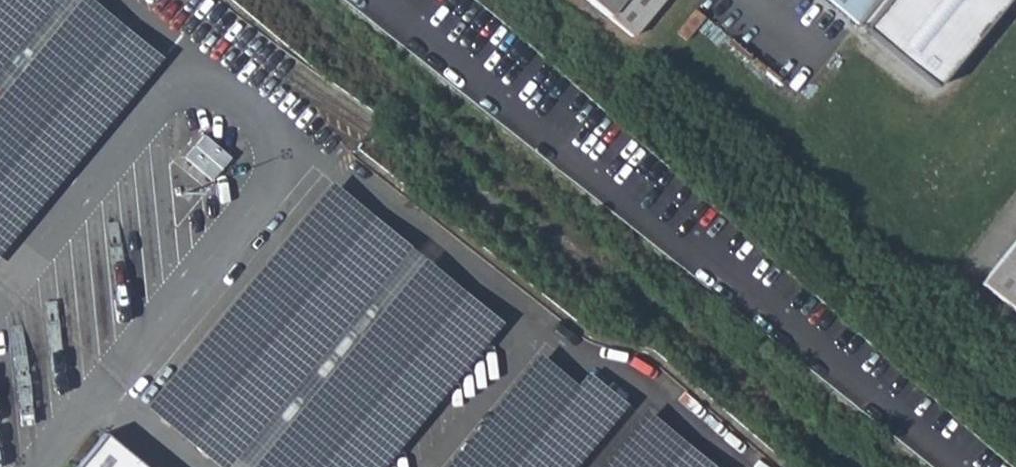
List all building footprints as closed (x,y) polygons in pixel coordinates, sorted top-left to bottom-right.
[(611,43),(647,0),(561,0),(611,43)] [(929,112),(1015,10),(1015,0),(797,0),(929,112)] [(207,132),(187,154),(213,177),(233,155),(207,132)] [(149,411),(223,466),(384,466),(503,313),(327,179),(149,411)] [(976,304),(1015,337),(1015,256),(976,304)] [(640,402),(636,407),(590,371),(581,382),(537,348),(444,466),(723,466),(640,402)] [(110,438),(85,466),(144,466),(110,438)]
